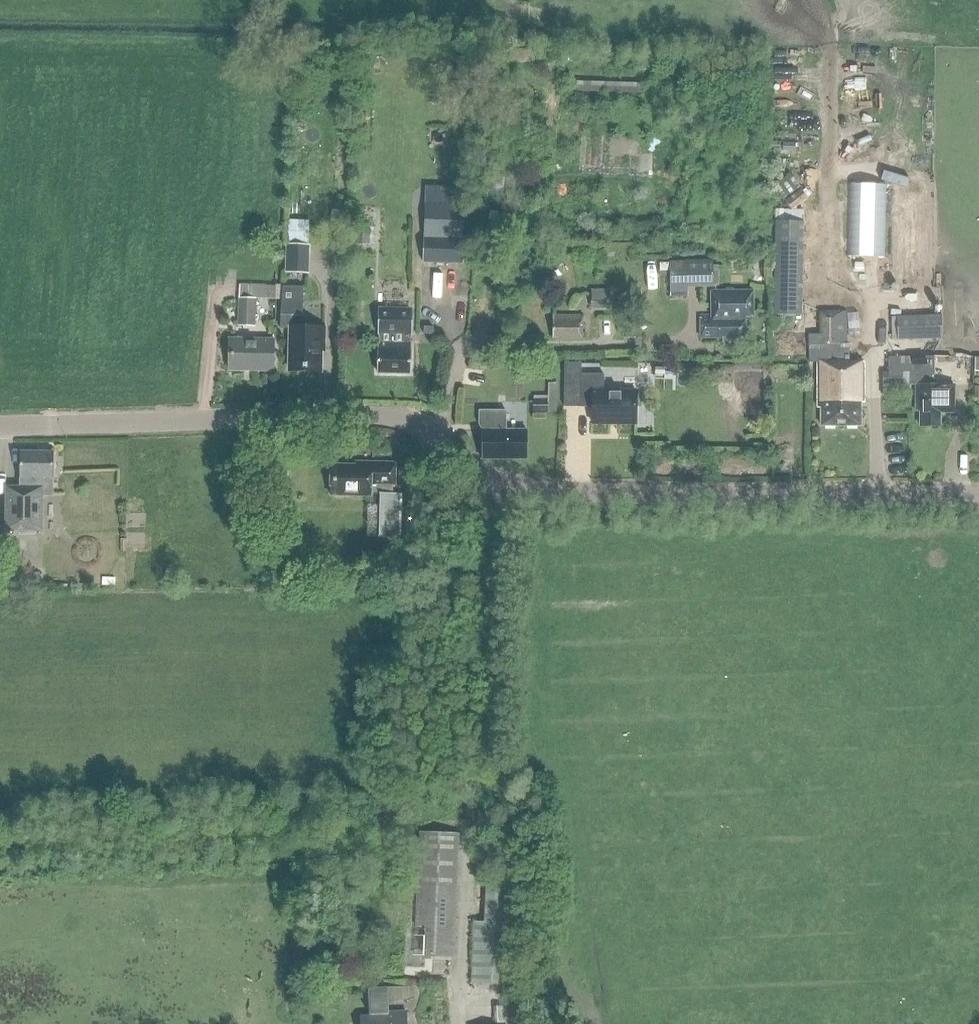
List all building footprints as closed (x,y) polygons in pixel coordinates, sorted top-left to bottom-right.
[(581,82),(581,92),(643,95),(643,84),(581,82)] [(784,200),(792,210),(807,199),(800,189),(784,200)] [(903,201),(905,213),(924,211),(922,199),(903,201)] [(355,225),(355,244),(369,244),(369,225),(355,225)] [(804,317),(804,227),(775,226),(774,317),(804,317)] [(463,237),(422,236),(422,262),(462,264),(463,237)] [(286,245),(285,273),(305,273),(306,245),(286,245)] [(712,261),(670,260),(669,293),(687,293),(687,287),(712,287),(712,261)] [(261,301),(261,320),(276,320),(276,287),(239,286),(239,327),(256,327),(256,301),(261,301)] [(281,327),(290,327),(290,328),(289,371),(319,371),(319,350),(323,350),(324,327),(302,327),(302,315),(302,287),(282,286),(279,328),(281,328),(281,327)] [(734,336),(744,336),(744,317),(750,317),(750,290),(710,290),(710,313),(710,314),(699,314),(699,336),(710,336),(721,336),(721,344),(734,344),(734,336)] [(611,292),(591,292),(590,309),(611,310),(611,292)] [(377,373),(409,374),(410,344),(409,344),(409,335),(411,335),(412,311),(379,310),(378,333),(379,333),(379,343),(378,343),(377,373)] [(818,409),(821,409),(821,426),(861,426),(861,403),(864,403),(864,363),(848,363),(848,341),(845,341),(846,312),(819,312),(819,334),(809,334),(808,362),(814,362),(814,363),(818,363),(818,409)] [(941,314),(896,316),(896,317),(897,339),(897,340),(942,339),(941,314)] [(580,320),(552,320),(552,339),(580,339),(580,320)] [(273,342),(229,341),(228,370),(273,371),(273,342)] [(954,385),(940,385),(933,385),(933,373),(933,361),(934,361),(934,356),(909,357),(887,357),(887,371),(881,371),(881,385),(900,385),(900,372),(909,372),(909,385),(916,385),(916,411),(920,411),(920,426),(940,426),(940,412),(954,412),(954,385)] [(604,389),(604,373),(581,372),(581,363),(564,362),(564,388),(581,388),(580,406),(592,406),(591,423),(636,424),(637,390),(604,389)] [(557,383),(548,383),(548,399),(532,399),(532,412),(556,412),(557,383)] [(527,432),(506,432),(506,411),(477,410),(477,424),(491,424),(491,432),(481,431),(481,458),(526,459),(527,432)] [(52,451),(20,451),(20,478),(21,478),(22,487),(6,487),(6,531),(43,530),(43,494),(53,494),(52,478),(53,478),(52,451)] [(356,463),(355,466),(331,465),(330,495),(370,496),(371,491),(382,492),(382,493),(381,493),(381,494),(382,494),(382,536),(380,536),(380,537),(399,537),(399,493),(388,493),(388,484),(395,484),(395,463),(356,463)] [(452,957),(457,833),(418,832),(414,927),(424,927),(423,956),(452,957)] [(507,984),(511,886),(485,885),(483,921),(473,921),(470,982),(507,984)] [(405,1011),(388,1012),(386,987),(368,988),(369,1016),(361,1016),(361,1023),(406,1023),(405,1011)] [(537,999),(505,1001),(505,1006),(493,1006),(494,1023),(506,1023),(538,1023),(537,999)]
